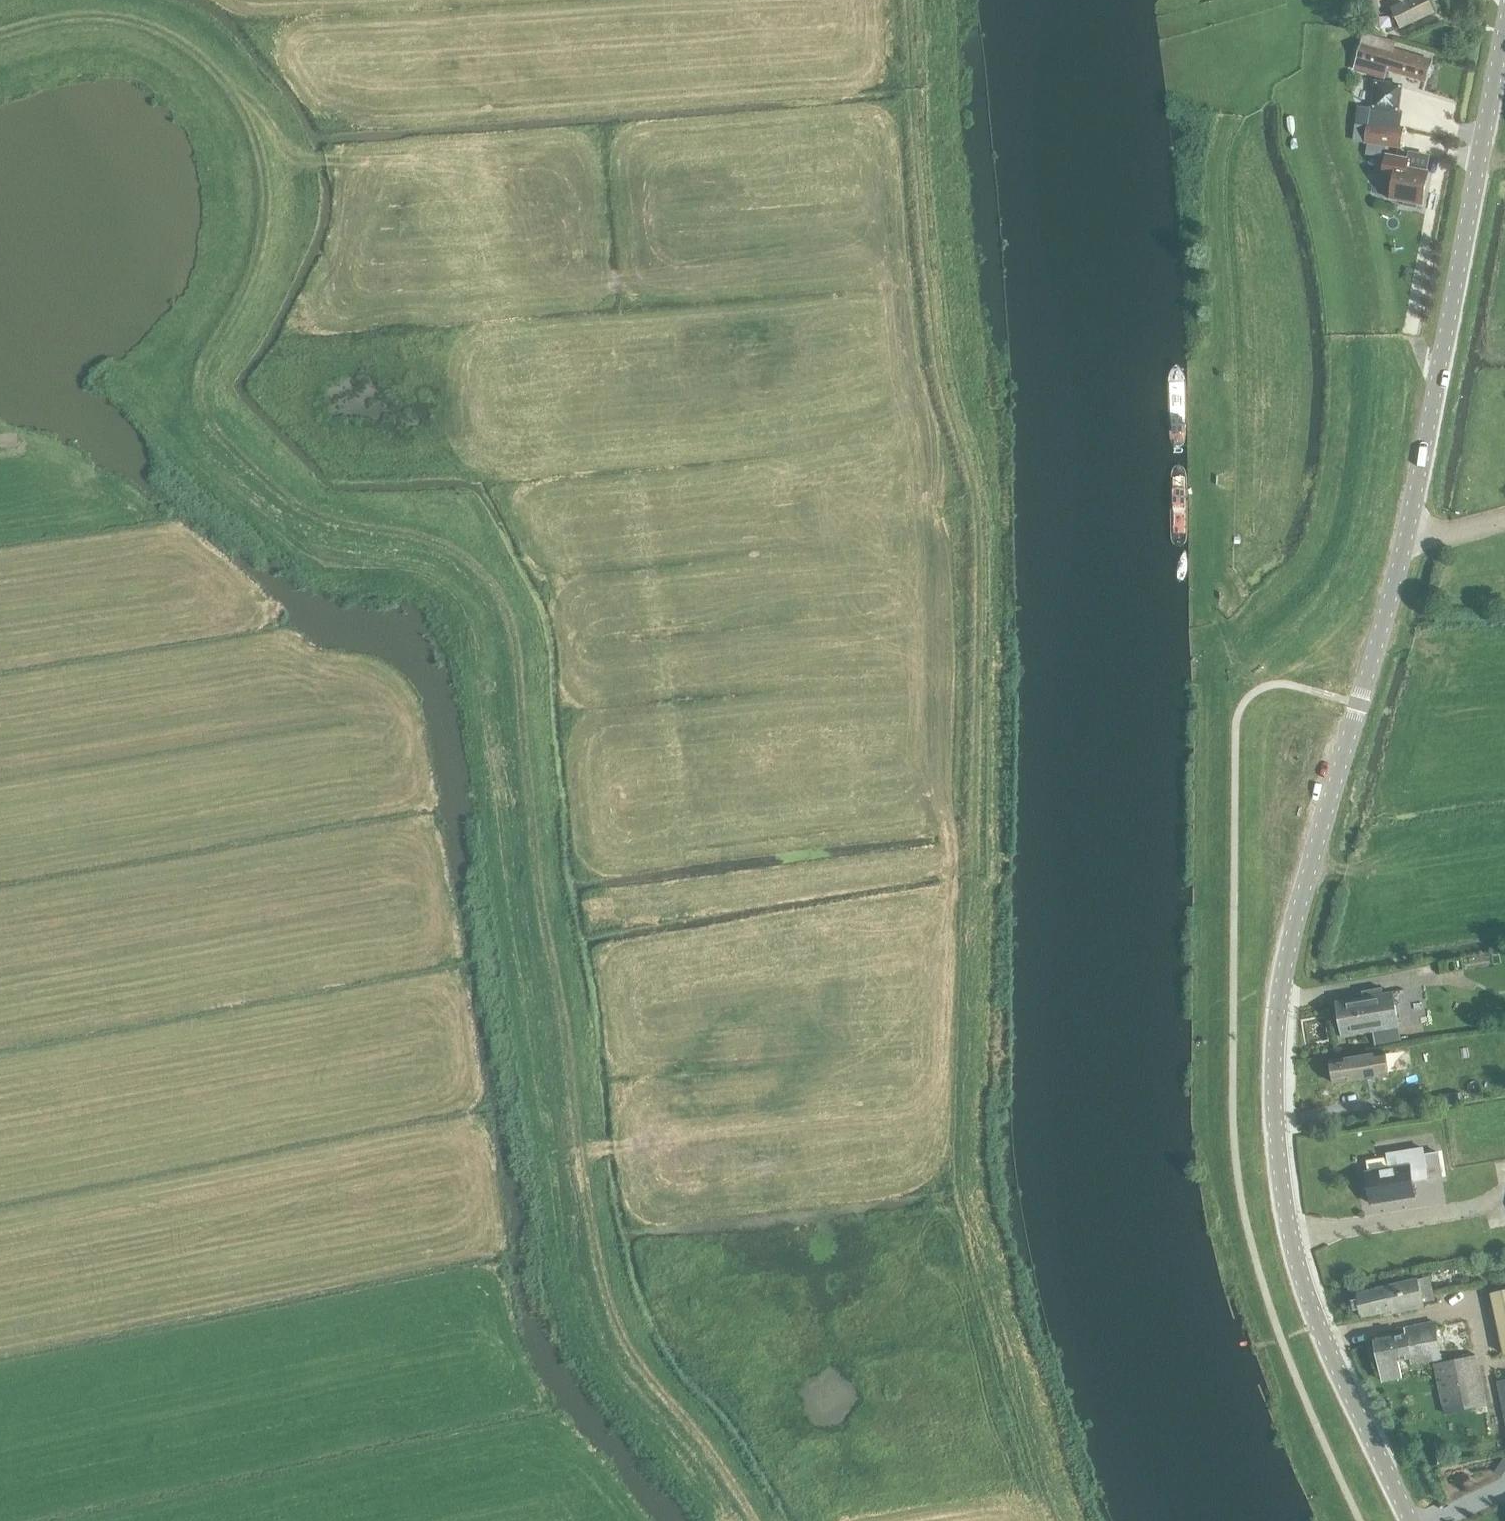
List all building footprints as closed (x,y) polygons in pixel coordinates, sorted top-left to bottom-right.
[(1365,16),(1381,14),(1379,0),(1363,0),(1365,16)] [(1401,28),(1438,11),(1433,0),(1408,0),(1404,2),(1404,0),(1390,0),(1393,7),(1392,8),(1401,28)] [(1378,16),(1365,18),(1367,32),(1380,30),(1378,16)] [(1432,61),(1393,49),(1394,43),(1365,34),(1356,70),(1385,77),(1387,69),(1426,80),(1428,75),(1431,74),(1433,69),(1431,66),(1432,61)] [(1402,112),(1399,111),(1373,108),(1358,106),(1357,121),(1400,126),(1402,112)] [(1404,127),(1400,126),(1357,121),(1355,129),(1354,138),(1367,140),(1366,143),(1401,148),(1404,127)] [(1405,206),(1418,208),(1419,204),(1423,205),(1429,172),(1408,168),(1409,159),(1388,155),(1384,176),(1395,179),(1392,199),(1405,202),(1405,206)] [(1385,1030),(1399,1027),(1393,992),(1384,994),(1383,988),(1363,991),(1364,997),(1338,1002),(1344,1037),(1374,1031),(1377,1045),(1387,1043),(1385,1030)] [(1389,1075),(1385,1051),(1331,1061),(1334,1084),(1389,1075)] [(1371,1204),(1416,1197),(1413,1181),(1428,1178),(1423,1148),(1388,1154),(1390,1168),(1366,1172),(1371,1204)] [(1436,1299),(1430,1276),(1418,1279),(1358,1292),(1364,1318),(1394,1311),(1395,1314),(1425,1307),(1424,1303),(1436,1299)] [(1504,1351),(1504,1290),(1492,1293),(1504,1351)] [(1376,1340),(1380,1365),(1383,1380),(1403,1376),(1400,1361),(1411,1359),(1412,1365),(1442,1359),(1435,1322),(1405,1328),(1406,1334),(1376,1340)] [(1436,1364),(1445,1412),(1487,1404),(1477,1356),(1436,1364)]
